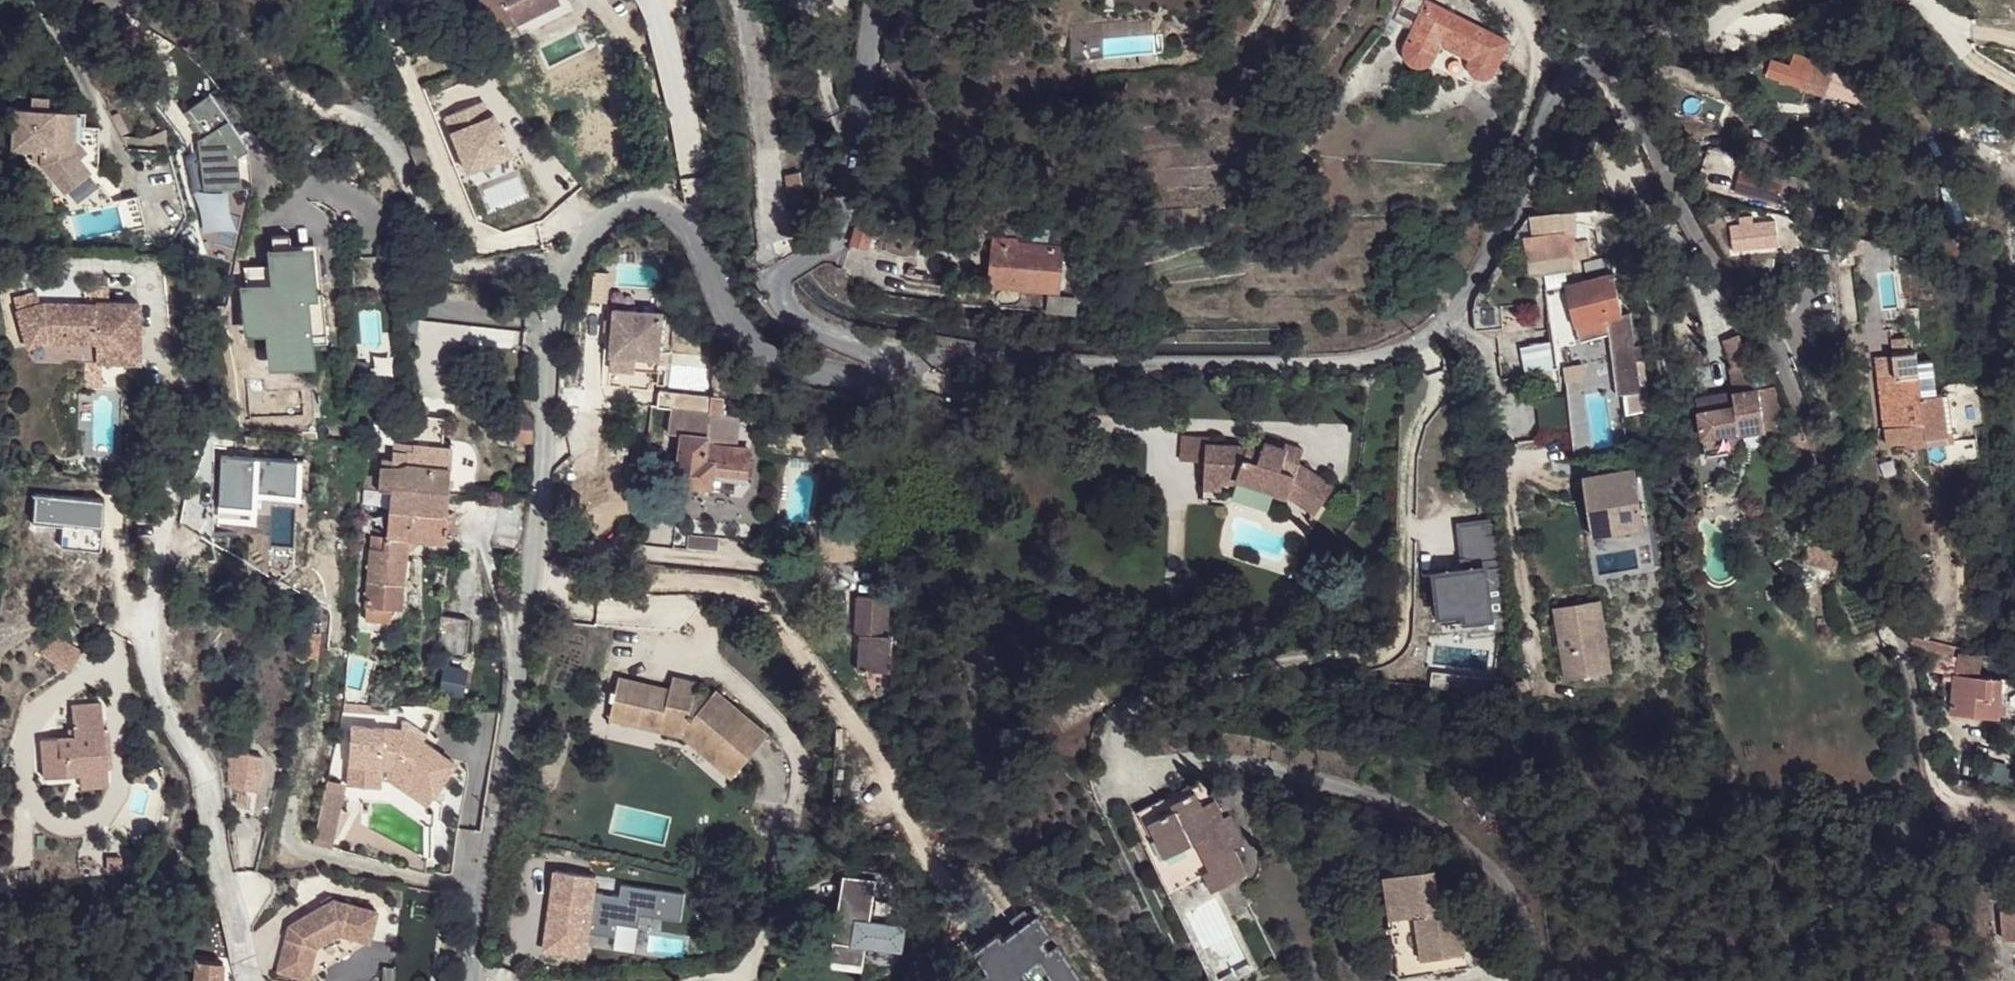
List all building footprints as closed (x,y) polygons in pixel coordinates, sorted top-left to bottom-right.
[(496,34),(515,25),(503,0),(479,0),(496,34)] [(558,0),(503,0),(515,25),(516,27),(537,17),(561,5),(558,0)] [(825,17),(844,16),(844,0),(825,0),(825,17)] [(1426,0),(1407,0),(1398,19),(1414,27),(1404,51),(1406,59),(1411,66),(1419,69),(1428,68),(1435,64),(1446,47),(1472,59),(1472,60),(1472,68),(1475,75),(1482,79),(1490,79),(1497,76),(1513,41),(1426,0)] [(561,5),(537,17),(539,21),(562,10),(561,5)] [(1771,58),(1765,76),(1804,88),(1803,90),(1821,94),(1830,67),(1813,58),(1793,52),(1789,64),(1771,58)] [(255,183),(250,145),(209,93),(183,112),(202,137),(200,139),(206,189),(255,183)] [(76,111),(13,109),(12,150),(41,151),(40,164),(63,193),(67,190),(88,174),(91,171),(79,157),(75,152),(75,142),(76,111)] [(79,142),(75,142),(75,152),(79,157),(86,151),(79,142)] [(425,155),(420,142),(409,146),(413,160),(425,155)] [(425,155),(413,160),(419,173),(431,169),(425,155)] [(88,174),(67,190),(77,202),(98,185),(88,174)] [(861,215),(852,245),(866,250),(875,219),(861,215)] [(1566,233),(1569,257),(1570,262),(1586,258),(1584,241),(1575,243),(1574,237),(1569,235),(1567,224),(1555,226),(1553,223),(1532,227),(1534,239),(1566,233)] [(1757,227),(1730,231),(1733,255),(1761,251),(1757,227)] [(1528,264),(1569,257),(1566,233),(1534,239),(1524,239),(1528,264)] [(265,337),(268,371),(316,366),(310,299),(309,286),(316,284),(313,245),(267,249),(269,283),(239,287),(244,337),(265,337)] [(994,247),(992,288),(1059,292),(1061,251),(994,247)] [(1569,257),(1528,264),(1529,274),(1571,267),(1570,262),(1569,257)] [(1612,278),(1570,287),(1579,328),(1608,322),(1625,319),(1624,317),(1616,277),(1612,278)] [(318,298),(316,284),(309,286),(310,299),(318,298)] [(136,360),(135,303),(42,304),(16,311),(26,343),(44,337),(95,340),(96,360),(136,360)] [(661,317),(613,312),(612,323),(611,336),(609,357),(635,359),(634,374),(656,376),(661,317)] [(1482,314),(1473,315),(1474,325),(1475,336),(1484,335),(1487,340),(1491,342),(1497,341),(1502,334),(1500,312),(1482,314)] [(1644,347),(1638,349),(1633,315),(1624,317),(1625,319),(1608,322),(1579,328),(1582,341),(1611,335),(1619,396),(1643,394),(1639,362),(1646,361),(1644,347)] [(433,351),(432,321),(419,321),(420,352),(433,351)] [(611,336),(612,323),(604,322),(603,335),(611,336)] [(1890,345),(1892,360),(1907,357),(1905,343),(1890,345)] [(1556,372),(1551,344),(1532,347),(1537,376),(1540,376),(1556,372)] [(1720,367),(1743,364),(1742,348),(1718,352),(1720,367)] [(609,357),(608,372),(634,374),(635,359),(609,357)] [(1877,383),(1884,433),(1904,430),(1904,425),(1923,422),(1921,402),(1929,401),(1926,379),(1933,378),(1931,366),(1916,367),(1915,357),(1907,357),(1892,360),(1894,381),(1877,383)] [(1953,410),(1982,407),(1979,380),(1950,383),(1953,410)] [(1766,439),(1782,436),(1773,388),(1733,394),(1734,399),(1721,400),(1720,395),(1696,399),(1704,438),(1740,432),(1740,434),(1764,430),(1766,439)] [(1886,449),(1947,440),(1942,399),(1929,401),(1921,402),(1923,422),(1904,425),(1904,430),(1884,433),(1886,449)] [(703,402),(701,416),(703,416),(703,418),(714,418),(716,401),(703,400),(703,402)] [(1627,402),(1629,419),(1636,417),(1636,416),(1651,414),(1649,401),(1627,402)] [(701,416),(663,412),(660,437),(675,438),(671,486),(703,489),(704,489),(705,479),(739,482),(742,453),(706,449),(700,448),(700,441),(703,418),(703,416),(701,416)] [(756,428),(758,417),(745,414),(743,426),(756,428)] [(512,443),(532,444),(531,416),(514,416),(512,443)] [(1740,432),(1704,438),(1707,458),(1744,451),(1740,434),(1740,432)] [(1310,447),(1293,444),(1292,450),(1290,458),(1309,461),(1310,447)] [(1270,453),(1253,449),(1214,451),(1213,470),(1213,485),(1244,484),(1299,495),(1326,513),(1344,483),(1309,461),(1290,458),(1292,450),(1272,445),(1270,453)] [(1188,471),(1213,470),(1214,451),(1213,447),(1188,446),(1188,471)] [(445,540),(451,449),(415,447),(414,458),(394,451),(392,462),(382,461),(379,475),(377,493),(388,493),(385,537),(384,549),(405,552),(406,537),(445,540)] [(1637,472),(1586,479),(1594,533),(1645,525),(1637,472)] [(1796,490),(1805,487),(1800,475),(1791,478),(1796,490)] [(703,489),(703,492),(732,494),(739,485),(739,482),(705,479),(704,489),(703,489)] [(1231,488),(1297,500),(1299,495),(1244,484),(1213,485),(1213,494),(1230,496),(1231,488)] [(1507,616),(1496,521),(1461,525),(1465,558),(1475,562),(1476,569),(1466,570),(1436,573),(1441,615),(1465,612),(1466,621),(1507,616)] [(1645,525),(1594,533),(1594,536),(1645,529),(1645,525)] [(385,537),(371,535),(370,549),(384,549),(385,537)] [(1831,566),(1835,552),(1809,542),(1805,556),(1831,566)] [(367,548),(363,605),(366,606),(390,607),(401,608),(405,552),(384,549),(370,549),(367,548)] [(1475,562),(1465,558),(1466,570),(1476,569),(1475,562)] [(890,600),(858,599),(856,638),(861,637),(860,673),(891,675),(893,639),(888,638),(890,600)] [(1583,619),(1573,620),(1582,679),(1612,675),(1601,602),(1581,605),(1583,619)] [(1581,605),(1558,609),(1569,682),(1582,679),(1573,620),(1583,619),(1581,605)] [(390,621),(390,607),(366,606),(365,620),(390,621)] [(466,620),(439,615),(434,650),(436,650),(432,663),(459,666),(466,620)] [(70,672),(83,651),(53,634),(41,655),(70,672)] [(1909,641),(1912,656),(1930,660),(1929,672),(1945,676),(1945,685),(1958,687),(1959,677),(1955,670),(1957,653),(1909,641)] [(1960,657),(1959,677),(1978,677),(1982,678),(1983,659),(1960,657)] [(1954,715),(1979,718),(1983,692),(1977,691),(1978,677),(1959,677),(1958,687),(1954,715)] [(2000,720),(2004,680),(1991,678),(1984,678),(1983,692),(1979,718),(2000,720)] [(431,698),(444,702),(449,685),(436,681),(431,698)] [(684,694),(697,695),(700,687),(676,681),(675,686),(685,689),(684,694)] [(765,743),(717,697),(708,703),(697,701),(697,695),(684,694),(685,689),(675,686),(673,693),(649,689),(619,682),(610,720),(641,722),(663,728),(662,734),(684,740),(692,717),(715,740),(702,756),(731,781),(765,743)] [(42,742),(45,780),(79,778),(108,776),(101,706),(72,709),(74,739),(42,742)] [(692,717),(684,740),(702,756),(715,740),(692,717)] [(415,737),(421,729),(411,722),(405,730),(415,737)] [(663,728),(641,722),(640,727),(662,734),(663,728)] [(452,762),(415,737),(405,730),(353,727),(350,781),(383,783),(383,775),(391,776),(397,767),(432,791),(452,762)] [(256,760),(239,758),(235,790),(252,791),(256,760)] [(432,791),(397,767),(391,776),(427,799),(432,791)] [(109,789),(108,776),(79,778),(81,791),(109,789)] [(1213,887),(1247,870),(1231,839),(1226,841),(1216,820),(1224,816),(1208,783),(1200,787),(1195,777),(1138,806),(1153,838),(1145,841),(1169,888),(1205,871),(1213,887)] [(308,841),(322,845),(335,806),(319,801),(308,841)] [(1436,868),(1384,876),(1398,977),(1473,967),(1462,888),(1439,891),(1436,868)] [(873,881),(841,876),(836,908),(834,908),(832,916),(834,917),(828,960),(859,964),(862,948),(899,954),(898,926),(867,921),(873,881)] [(2009,892),(2010,911),(2005,912),(2008,942),(2014,941),(2014,891),(2009,892)] [(309,979),(315,949),(339,933),(367,938),(373,908),(329,899),(287,928),(278,973),(309,979)] [(309,979),(367,938),(339,933),(315,949),(309,979)] [(859,964),(828,960),(827,966),(858,971),(859,964)] [(222,965),(188,963),(187,980),(221,980),(222,965)]
